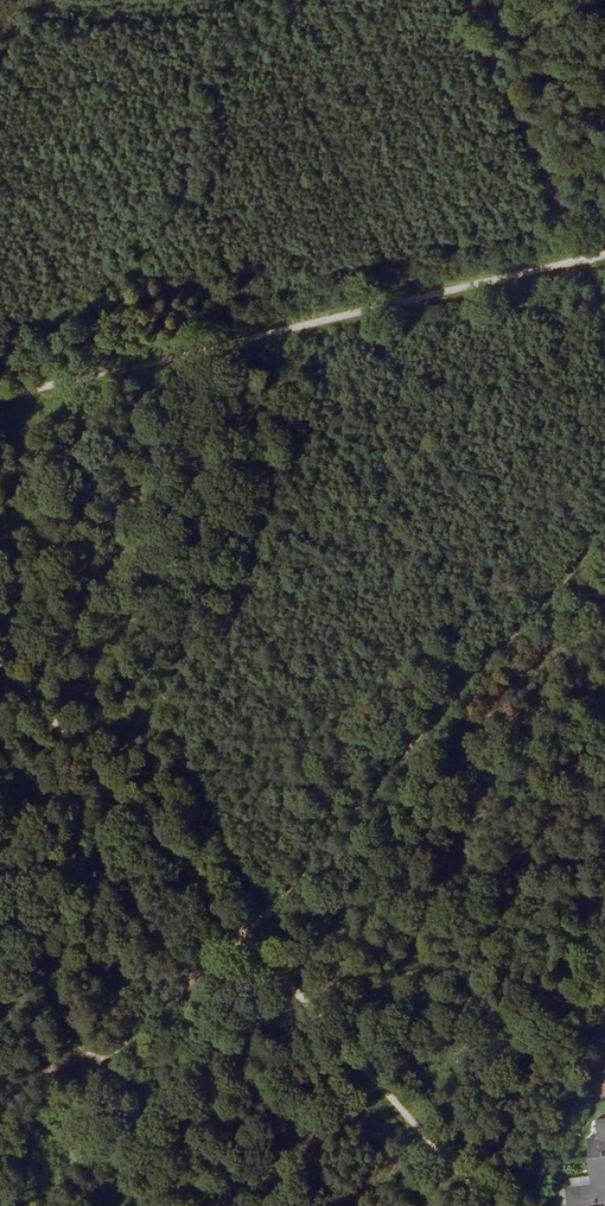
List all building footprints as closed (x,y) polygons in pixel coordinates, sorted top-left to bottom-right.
[(590,1160),(604,1158),(604,1120),(597,1121),(599,1138),(588,1140),(590,1160)] [(590,1160),(589,1160),(592,1185),(566,1188),(567,1197),(562,1197),(563,1205),(593,1205),(604,1204),(604,1158),(590,1160)]
